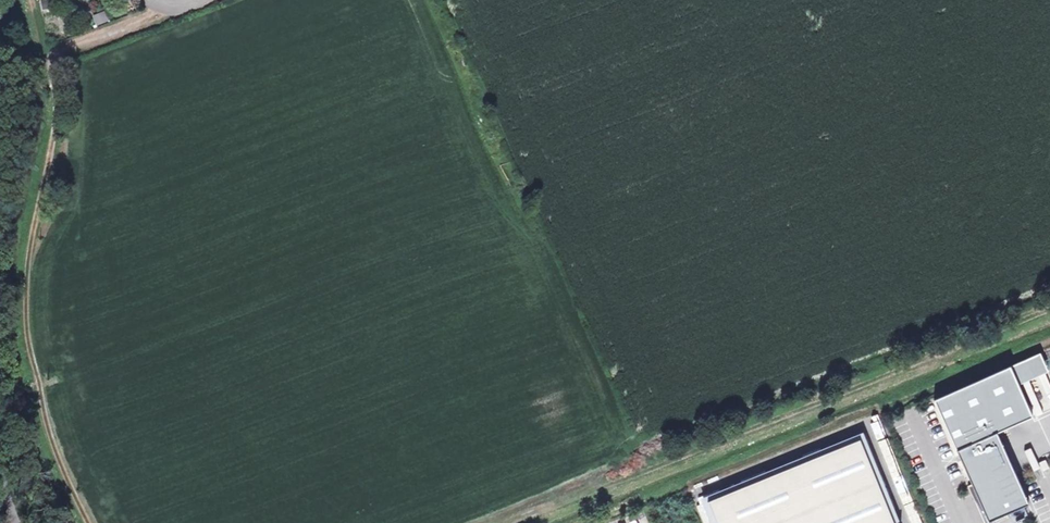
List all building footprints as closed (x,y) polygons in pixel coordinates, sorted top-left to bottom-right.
[(96,25),(108,21),(104,11),(92,15),(96,25)] [(1040,353),(934,400),(980,503),(988,522),(1028,504),(1016,477),(996,432),(1033,416),(1018,385),(1049,371),(1040,353)] [(708,501),(717,522),(894,522),(860,440),(708,501)] [(1034,471),(1041,468),(1032,448),(1025,450),(1034,471)]
